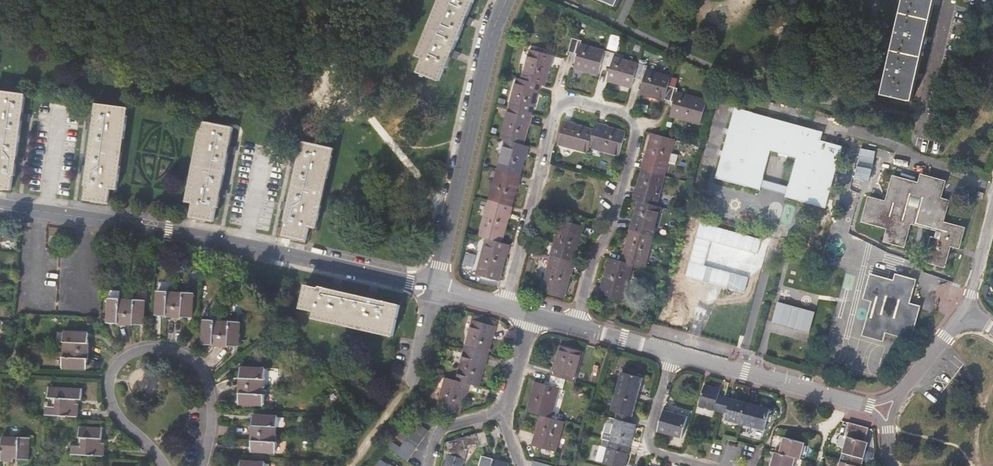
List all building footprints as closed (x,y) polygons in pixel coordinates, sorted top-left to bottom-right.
[(418,56),(424,58),(418,72),(439,81),(445,68),(446,68),(450,57),(453,50),(468,15),(471,7),(474,0),(441,0),(427,32),(418,56)] [(882,95),(911,101),(932,0),(903,0),(882,95)] [(598,75),(601,64),(605,50),(581,44),(582,40),(572,37),(568,51),(578,54),(574,68),(598,75)] [(521,79),(540,84),(544,86),(553,55),(531,48),(521,79)] [(634,77),(638,64),(614,57),(615,53),(605,50),(601,64),(608,66),(606,70),(609,72),(607,80),(631,87),(634,77)] [(647,66),(638,64),(634,77),(644,80),(640,93),(664,99),(668,87),(671,76),(647,69),(647,66)] [(523,144),(540,84),(521,79),(516,78),(500,138),(505,139),(523,144)] [(668,87),(664,99),(674,102),(670,116),(701,124),(707,100),(677,92),(677,90),(668,87)] [(342,91),(340,90),(336,90),(333,102),(339,103),(342,91)] [(0,91),(0,188),(11,190),(13,175),(15,176),(16,164),(17,157),(22,121),(23,113),(26,95),(0,91)] [(87,174),(85,185),(87,185),(85,200),(108,203),(110,189),(117,189),(128,109),(96,104),(94,123),(93,130),(88,166),(87,174)] [(796,158),(789,187),(786,194),(786,197),(826,207),(843,146),(821,140),(823,132),(735,107),(716,178),(760,190),(761,187),(762,179),(770,150),(796,158)] [(202,121),(187,201),(194,203),(191,217),(214,222),(216,207),(218,208),(220,196),(222,189),(229,153),(230,145),(233,127),(202,121)] [(589,146),(594,129),(564,121),(558,144),(587,153),(589,146)] [(596,123),(594,129),(589,146),(619,155),(626,132),(596,123)] [(633,198),(638,200),(657,205),(668,164),(669,159),(671,154),(675,139),(652,132),(633,198)] [(529,146),(523,144),(505,139),(479,235),(486,238),(502,242),(529,146)] [(297,167),(290,203),(288,210),(285,221),(287,222),(284,236),(306,241),(309,227),(316,228),(334,149),(303,142),(299,160),(297,167)] [(671,154),(669,159),(668,164),(675,165),(678,155),(671,154)] [(924,219),(941,223),(947,202),(939,199),(944,181),(922,176),(920,185),(894,178),(887,203),(870,199),(864,221),(889,228),(886,240),(904,245),(909,224),(891,219),(895,202),(905,205),(909,191),(930,197),(924,219)] [(761,187),(786,194),(789,187),(762,179),(761,187)] [(946,224),(941,223),(924,219),(930,197),(909,191),(905,205),(895,202),(891,219),(909,224),(943,233),(946,224)] [(657,205),(638,200),(621,260),(634,264),(645,267),(662,207),(657,205)] [(584,225),(560,219),(540,292),(564,298),(584,225)] [(963,229),(946,224),(943,233),(941,242),(932,239),(926,261),(944,266),(950,244),(958,246),(963,229)] [(509,244),(502,242),(486,238),(476,274),(499,281),(509,244)] [(623,300),(634,264),(621,260),(610,257),(600,294),(623,300)] [(886,290),(889,281),(872,276),(866,298),(874,300),(864,334),(882,340),(884,331),(910,338),(919,307),(908,304),(915,281),(897,276),(895,282),(892,291),(886,290)] [(895,282),(889,281),(886,290),(892,291),(895,282)] [(332,289),(321,287),(320,288),(306,285),(301,307),(316,310),(314,317),(392,335),(400,305),(375,299),(368,298),(340,291),(332,289)] [(194,293),(176,292),(157,290),(156,314),(192,316),(194,293)] [(145,300),(127,299),(109,298),(107,321),(144,324),(145,300)] [(814,312),(777,302),(772,322),(809,332),(814,312)] [(479,386),(496,323),(474,316),(457,380),(469,383),(479,386)] [(241,321),(221,320),(203,319),(202,343),(239,345),(241,321)] [(65,331),(63,350),(62,367),(86,369),(88,333),(65,331)] [(550,385),(560,388),(562,388),(565,379),(574,381),(583,352),(562,345),(550,385)] [(241,366),(239,403),(263,405),(265,368),(241,366)] [(622,372),(616,395),(611,410),(633,416),(644,378),(622,372)] [(469,383),(457,380),(446,377),(438,407),(461,413),(469,383)] [(528,411),(542,415),(551,418),(560,388),(550,385),(536,381),(528,411)] [(728,413),(732,398),(725,396),(727,390),(705,383),(698,405),(728,413)] [(56,398),(55,406),(54,415),(77,416),(78,404),(76,403),(76,398),(81,398),(81,388),(48,386),(48,397),(56,398)] [(771,409),(732,398),(728,413),(726,419),(765,430),(771,409)] [(45,414),(54,415),(55,406),(45,406),(45,414)] [(665,410),(659,431),(682,437),(687,416),(665,410)] [(254,414),(251,451),(276,452),(277,415),(254,414)] [(565,422),(551,418),(542,415),(533,445),(556,451),(565,422)] [(617,419),(612,435),(632,440),(637,425),(617,419)] [(845,436),(865,442),(868,428),(849,422),(845,436)] [(391,441),(387,446),(407,461),(429,430),(418,423),(410,435),(400,428),(396,434),(405,441),(401,447),(391,441)] [(81,446),(80,454),(103,455),(104,443),(102,443),(102,427),(80,426),(79,437),(82,437),(81,446)] [(448,442),(452,455),(465,459),(468,450),(488,443),(485,431),(448,442)] [(607,447),(608,448),(628,453),(632,440),(612,435),(611,435),(607,447)] [(859,465),(861,465),(868,442),(865,442),(845,436),(842,435),(838,447),(844,448),(841,461),(859,465)] [(2,436),(1,459),(13,460),(13,458),(28,459),(29,437),(2,436)] [(784,437),(780,453),(796,457),(801,458),(805,443),(784,437)] [(71,454),(80,454),(81,446),(71,445),(71,454)] [(608,448),(607,447),(601,446),(597,461),(604,463),(616,465),(625,465),(629,453),(628,453),(608,448)] [(796,457),(780,453),(775,452),(771,465),(794,465),(796,457)] [(465,459),(452,455),(449,454),(446,465),(463,465),(465,459)] [(479,465),(509,465),(509,464),(482,457),(479,465)]
